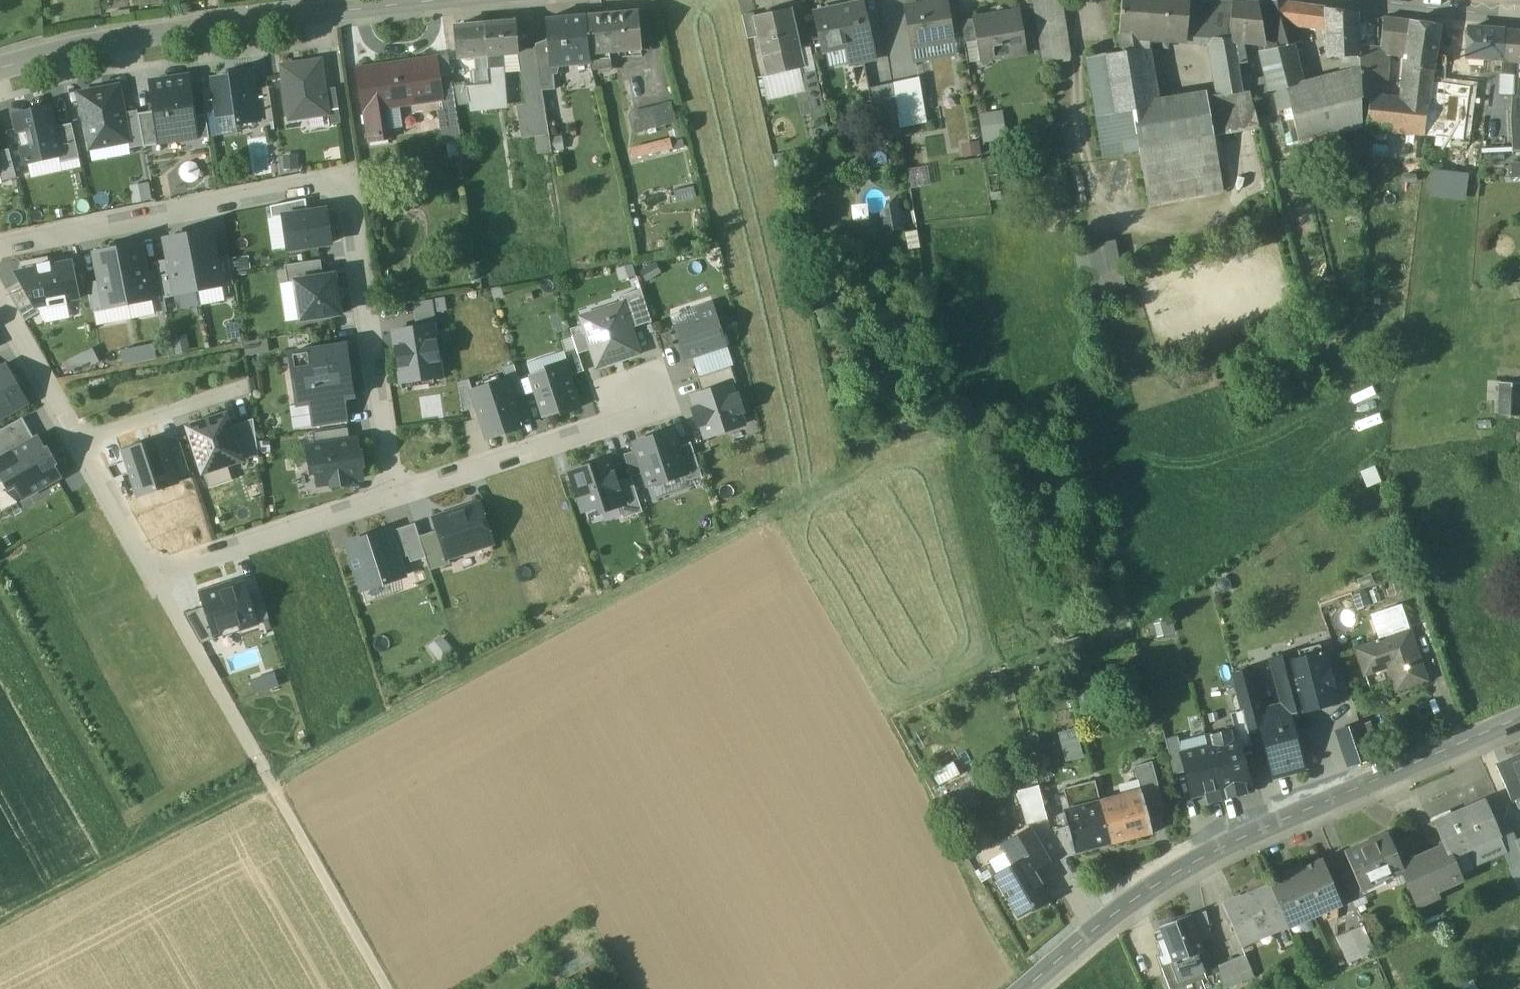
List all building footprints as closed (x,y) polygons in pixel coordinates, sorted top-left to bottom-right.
[(1044,65),(1071,60),(1061,0),(1033,0),(1044,65)] [(1119,32),(1133,33),(1187,37),(1190,0),(1122,0),(1119,32)] [(1187,37),(1213,39),(1212,38),(1233,39),(1233,37),(1232,37),(1230,25),(1232,0),(1190,0),(1187,37)] [(1236,0),(1232,0),(1230,25),(1232,37),(1233,37),(1243,38),(1261,40),(1263,40),(1264,39),(1265,39),(1265,38),(1264,30),(1258,2),(1236,0)] [(1268,0),(1267,0),(1273,28),(1278,48),(1293,44),(1297,42),(1292,22),(1297,23),(1298,4),(1268,0)] [(946,1),(906,8),(913,45),(953,39),(946,1)] [(862,4),(816,14),(824,51),(847,45),(851,63),(875,58),(862,4)] [(1310,6),(1298,4),(1297,23),(1308,24),(1310,6)] [(1325,8),(1310,6),(1308,24),(1326,26),(1325,8)] [(1358,13),(1325,8),(1326,26),(1327,57),(1360,56),(1360,45),(1358,13)] [(790,9),(755,16),(759,36),(767,70),(777,67),(778,73),(801,68),(803,68),(790,9)] [(1020,10),(973,18),(977,42),(980,61),(1027,53),(1020,10)] [(639,11),(586,16),(589,55),(610,53),(642,50),(639,11)] [(754,13),(743,15),(748,39),(759,36),(755,16),(754,13)] [(586,16),(546,19),(548,47),(550,65),(553,65),(590,62),(589,55),(586,16)] [(1380,48),(1387,55),(1390,55),(1406,57),(1407,47),(1411,21),(1406,20),(1384,17),(1381,40),(1380,48)] [(973,18),(962,20),(966,44),(977,42),(973,18)] [(517,21),(485,24),(487,56),(501,54),(519,53),(519,52),(517,21)] [(1439,25),(1411,21),(1407,47),(1406,57),(1405,66),(1408,67),(1432,70),(1439,25)] [(485,24),(454,26),(457,58),(475,57),(487,56),(485,24)] [(1273,28),(1264,30),(1265,38),(1265,39),(1264,39),(1263,40),(1261,40),(1265,50),(1277,48),(1278,48),(1273,28)] [(1505,31),(1469,28),(1467,56),(1503,59),(1505,31)] [(1505,30),(1503,59),(1519,60),(1519,31),(1505,30)] [(1133,33),(1119,32),(1123,51),(1136,49),(1133,33)] [(1243,38),(1233,37),(1233,39),(1237,64),(1247,62),(1243,38)] [(1233,39),(1212,38),(1213,39),(1222,94),(1222,96),(1242,92),(1240,78),(1237,64),(1233,39)] [(1278,48),(1277,48),(1287,88),(1303,83),(1293,44),(1278,48)] [(1387,55),(1380,48),(1374,47),(1360,45),(1360,56),(1360,67),(1361,71),(1361,77),(1362,96),(1370,97),(1385,99),(1390,55),(1387,55)] [(550,65),(548,47),(536,48),(537,51),(541,77),(543,90),(555,89),(553,65),(550,65)] [(1123,51),(1106,54),(1116,114),(1132,111),(1132,109),(1155,105),(1145,48),(1136,49),(1123,51)] [(1265,50),(1264,51),(1273,90),(1275,90),(1287,88),(1277,48),(1265,50)] [(537,51),(519,52),(519,53),(520,53),(524,79),(541,77),(537,51)] [(610,53),(589,55),(590,62),(592,69),(612,68),(610,53)] [(475,80),(466,82),(469,104),(505,100),(501,54),(487,56),(489,84),(476,85),(475,80)] [(1106,54),(1087,57),(1097,117),(1116,114),(1106,54)] [(487,56),(475,57),(476,71),(474,71),(475,80),(476,85),(489,84),(487,56)] [(1503,59),(1501,93),(1516,94),(1519,94),(1519,60),(1503,59)] [(438,61),(371,71),(370,66),(357,68),(364,112),(366,112),(385,109),(442,101),(441,96),(443,96),(440,76),(438,61)] [(283,67),(291,118),(328,112),(325,89),(320,62),(283,67)] [(777,67),(767,70),(768,75),(778,73),(777,67)] [(1299,143),(1334,133),(1362,126),(1361,98),(1362,98),(1362,96),(1361,77),(1361,71),(1360,67),(1303,83),(1287,88),(1291,107),(1299,143)] [(1432,70),(1408,67),(1404,101),(1427,104),(1431,82),(1432,70)] [(778,73),(768,75),(762,76),(767,99),(806,90),(802,74),(801,68),(778,73)] [(253,69),(213,75),(215,88),(203,90),(205,112),(218,111),(219,116),(237,114),(238,123),(260,120),(256,88),(253,69)] [(816,71),(802,74),(806,90),(808,101),(822,98),(816,71)] [(452,74),(440,76),(443,96),(441,96),(442,101),(443,110),(457,108),(456,105),(453,84),(452,74)] [(188,75),(149,82),(153,106),(158,137),(198,130),(195,114),(188,75)] [(541,77),(524,79),(527,104),(544,102),(543,90),(541,77)] [(919,77),(893,83),(897,110),(898,110),(923,105),(924,104),(919,77)] [(1247,77),(1240,78),(1242,92),(1251,91),(1247,77)] [(466,82),(453,84),(456,105),(469,104),(466,82)] [(1468,87),(1431,82),(1427,104),(1424,135),(1461,140),(1468,87)] [(893,83),(869,88),(875,115),(897,110),(893,83)] [(119,85),(81,92),(90,146),(128,140),(124,111),(119,85)] [(270,87),(256,88),(260,120),(260,123),(275,121),(270,87)] [(336,88),(325,89),(328,112),(330,126),(342,124),(336,88)] [(1287,88),(1275,90),(1280,110),(1291,107),(1287,88)] [(1242,92),(1222,96),(1222,94),(1207,96),(1211,118),(1233,114),(1245,111),(1242,92)] [(1155,105),(1132,109),(1132,111),(1139,147),(1213,134),(1211,118),(1207,96),(1155,105)] [(1385,99),(1370,97),(1367,128),(1424,135),(1427,104),(1404,101),(1385,99)] [(527,104),(519,106),(524,138),(536,136),(549,134),(544,102),(527,104)] [(672,103),(631,113),(636,132),(676,122),(672,103)] [(923,105),(898,110),(900,126),(926,120),(923,105)] [(153,106),(138,109),(144,144),(159,141),(158,137),(153,106)] [(52,107),(16,114),(26,162),(60,155),(59,151),(61,151),(56,126),(52,107)] [(443,110),(439,110),(444,144),(462,142),(457,108),(443,110)] [(138,109),(124,111),(128,140),(130,146),(144,144),(138,109)] [(385,109),(366,112),(370,142),(389,139),(385,109)] [(1116,114),(1097,117),(1104,156),(1139,150),(1139,147),(1132,111),(1116,114)] [(205,112),(195,114),(198,130),(198,136),(209,134),(205,112)] [(1233,114),(1211,118),(1213,134),(1236,130),(1233,114)] [(1513,115),(1512,150),(1519,150),(1519,115),(1513,115)] [(72,122),(56,126),(61,151),(59,151),(61,162),(80,158),(72,122)] [(549,134),(536,136),(539,153),(552,151),(549,134)] [(1213,134),(1139,147),(1139,150),(1145,184),(1220,171),(1213,134)] [(670,140),(631,150),(633,158),(672,148),(670,140)] [(3,181),(17,177),(9,149),(0,152),(0,170),(0,171),(3,181)] [(1220,171),(1145,184),(1149,204),(1221,192),(1220,171)] [(147,181),(128,184),(130,201),(150,198),(147,181)] [(865,194),(866,202),(850,204),(852,222),(870,219),(872,233),(914,226),(911,207),(899,208),(896,189),(865,194)] [(309,213),(306,201),(269,208),(272,220),(284,218),(309,213)] [(309,213),(284,218),(289,250),(332,244),(327,211),(309,213)] [(199,290),(222,285),(218,260),(212,231),(189,236),(199,290)] [(165,240),(170,262),(176,294),(199,290),(189,236),(165,240)] [(1111,240),(1073,243),(1076,275),(1113,272),(1111,240)] [(129,303),(152,299),(147,274),(142,244),(118,248),(129,303)] [(95,253),(100,283),(105,307),(129,303),(118,248),(95,253)] [(230,259),(218,260),(222,285),(234,283),(230,259)] [(321,261),(285,266),(288,283),(294,282),(294,278),(323,274),(321,261)] [(164,296),(176,294),(170,262),(158,264),(159,271),(164,296)] [(39,269),(16,273),(22,282),(37,306),(48,304),(49,307),(67,304),(67,300),(79,298),(72,263),(51,267),(51,263),(39,265),(39,269)] [(159,271),(147,274),(152,299),(164,296),(159,271)] [(323,274),(294,278),(294,282),(300,319),(342,313),(336,272),(323,274)] [(22,282),(7,291),(26,322),(41,313),(37,306),(22,282)] [(94,310),(105,307),(100,283),(89,285),(94,310)] [(642,289),(620,296),(622,303),(623,302),(632,328),(652,322),(642,289)] [(622,303),(581,315),(584,325),(592,350),(598,367),(640,353),(632,328),(623,302),(622,303)] [(699,317),(675,325),(686,358),(693,356),(728,345),(715,306),(697,311),(699,317)] [(434,325),(394,331),(402,383),(442,377),(434,325)] [(584,325),(571,329),(574,337),(579,354),(592,350),(584,325)] [(574,337),(561,341),(567,360),(572,376),(585,372),(579,354),(574,337)] [(122,364),(155,356),(151,341),(118,349),(122,364)] [(310,404),(345,398),(355,397),(347,345),(291,353),(299,405),(310,404)] [(728,345),(693,356),(700,377),(731,367),(734,366),(728,345)] [(66,358),(73,373),(98,361),(91,346),(66,358)] [(567,360),(530,371),(545,420),(582,408),(572,376),(567,360)] [(515,365),(502,369),(505,380),(507,379),(512,396),(523,393),(515,365)] [(27,403),(8,367),(0,371),(0,418),(27,403)] [(700,377),(697,378),(702,393),(731,384),(731,385),(736,383),(731,367),(700,377)] [(507,379),(505,380),(472,391),(477,408),(487,439),(522,428),(512,396),(507,379)] [(470,380),(459,383),(463,414),(477,408),(472,391),(470,380)] [(735,397),(731,385),(731,384),(702,393),(692,396),(697,409),(694,410),(699,425),(702,424),(706,437),(744,424),(739,412),(742,411),(737,396),(735,397)] [(345,398),(310,404),(313,425),(348,420),(345,398)] [(227,415),(188,428),(204,474),(243,460),(231,427),(227,415)] [(36,441),(23,417),(0,429),(0,460),(36,441)] [(251,420),(231,427),(243,460),(263,453),(251,420)] [(349,428),(313,433),(315,446),(351,441),(349,428)] [(644,473),(649,486),(686,474),(687,474),(678,447),(673,430),(635,443),(637,450),(644,473)] [(137,497),(178,483),(177,480),(166,447),(162,436),(122,450),(137,497)] [(0,460),(0,472),(8,487),(16,483),(23,495),(60,476),(40,439),(36,441),(0,460)] [(315,446),(308,447),(311,472),(317,471),(319,486),(332,484),(333,486),(350,483),(350,481),(363,479),(361,466),(363,465),(361,452),(359,452),(357,440),(351,441),(315,446)] [(180,442),(166,447),(177,480),(191,475),(180,442)] [(691,442),(678,447),(687,474),(686,474),(688,481),(702,476),(691,442)] [(632,477),(644,473),(637,450),(624,454),(632,477)] [(610,461),(572,473),(584,510),(600,505),(602,511),(620,505),(624,504),(617,483),(610,461)] [(632,478),(617,483),(624,504),(620,505),(624,518),(643,512),(632,478)] [(480,501),(432,517),(436,530),(446,558),(494,542),(480,501)] [(415,523),(389,531),(400,563),(425,555),(419,535),(415,523)] [(446,558),(436,530),(419,535),(425,555),(430,568),(447,563),(446,558)] [(400,563),(389,531),(349,543),(364,591),(404,578),(400,563)] [(245,582),(201,595),(205,607),(212,633),(239,625),(240,630),(258,625),(257,622),(250,599),(245,582)] [(250,599),(257,622),(268,618),(262,596),(250,599)] [(212,633),(205,607),(184,613),(201,643),(214,638),(212,633)] [(1410,632),(1357,650),(1364,670),(1387,662),(1396,691),(1426,681),(1410,632)] [(1325,647),(1289,655),(1300,707),(1336,699),(1325,647)] [(1289,662),(1275,666),(1284,700),(1298,696),(1289,662)] [(1251,672),(1234,676),(1242,710),(1246,725),(1260,722),(1274,775),(1302,768),(1286,706),(1262,713),(1251,672)] [(1242,710),(1230,713),(1234,730),(1235,729),(1240,748),(1251,745),(1246,725),(1242,710)] [(1350,723),(1336,727),(1347,765),(1362,760),(1350,723)] [(1062,759),(1079,757),(1075,727),(1058,730),(1062,759)] [(1234,730),(1206,737),(1208,747),(1222,799),(1251,791),(1240,748),(1235,729),(1234,730)] [(1178,737),(1165,740),(1175,775),(1186,772),(1181,754),(1182,753),(1178,737)] [(930,753),(936,776),(967,768),(961,745),(930,753)] [(1182,753),(1181,754),(1186,772),(1192,796),(1211,792),(1214,801),(1222,799),(1208,747),(1182,753)] [(1497,765),(1511,799),(1519,795),(1519,756),(1497,765)] [(1142,793),(1146,808),(1164,804),(1153,763),(1135,768),(1142,793)] [(969,776),(945,795),(961,814),(985,795),(969,776)] [(1095,780),(1057,789),(1064,813),(1101,804),(1095,780)] [(1035,784),(1014,790),(1024,823),(1045,817),(1035,784)] [(1142,793),(1101,804),(1111,842),(1152,832),(1146,808),(1142,793)] [(1512,831),(1496,795),(1486,799),(1497,827),(1501,835),(1512,831)] [(1451,814),(1434,821),(1444,846),(1449,857),(1450,857),(1465,850),(1466,850),(1463,842),(1497,827),(1486,799),(1451,814)] [(1101,804),(1064,813),(1074,852),(1111,842),(1101,804)] [(1449,810),(1432,818),(1434,821),(1451,814),(1449,810)] [(1497,827),(1463,842),(1466,850),(1465,850),(1471,863),(1505,849),(1500,836),(1501,835),(1497,827)] [(1030,829),(1002,845),(1014,865),(1026,859),(1033,870),(1049,861),(1030,829)] [(1388,833),(1345,852),(1354,873),(1361,890),(1362,889),(1404,871),(1405,871),(1402,864),(1388,833)] [(1449,857),(1444,846),(1427,853),(1442,888),(1460,880),(1450,857),(1449,857)] [(1427,853),(1402,864),(1405,871),(1404,871),(1416,900),(1442,888),(1427,853)] [(1014,865),(996,875),(1019,915),(1049,898),(1033,870),(1026,859),(1014,865)] [(1321,862),(1270,885),(1288,926),(1339,903),(1321,862)] [(1510,867),(1519,890),(1519,889),(1519,863),(1510,867)] [(1361,890),(1354,873),(1343,878),(1352,900),(1365,895),(1362,889),(1361,890)] [(1270,885),(1224,905),(1241,946),(1288,926),(1270,885)] [(1206,911),(1192,917),(1201,941),(1211,937),(1206,911)] [(1167,944),(1155,948),(1169,986),(1205,973),(1198,955),(1205,952),(1201,941),(1192,917),(1191,916),(1160,927),(1167,944)] [(1364,926),(1336,938),(1347,963),(1375,952),(1364,926)] [(1218,966),(1220,976),(1223,988),(1227,988),(1255,977),(1245,954),(1218,966)]
